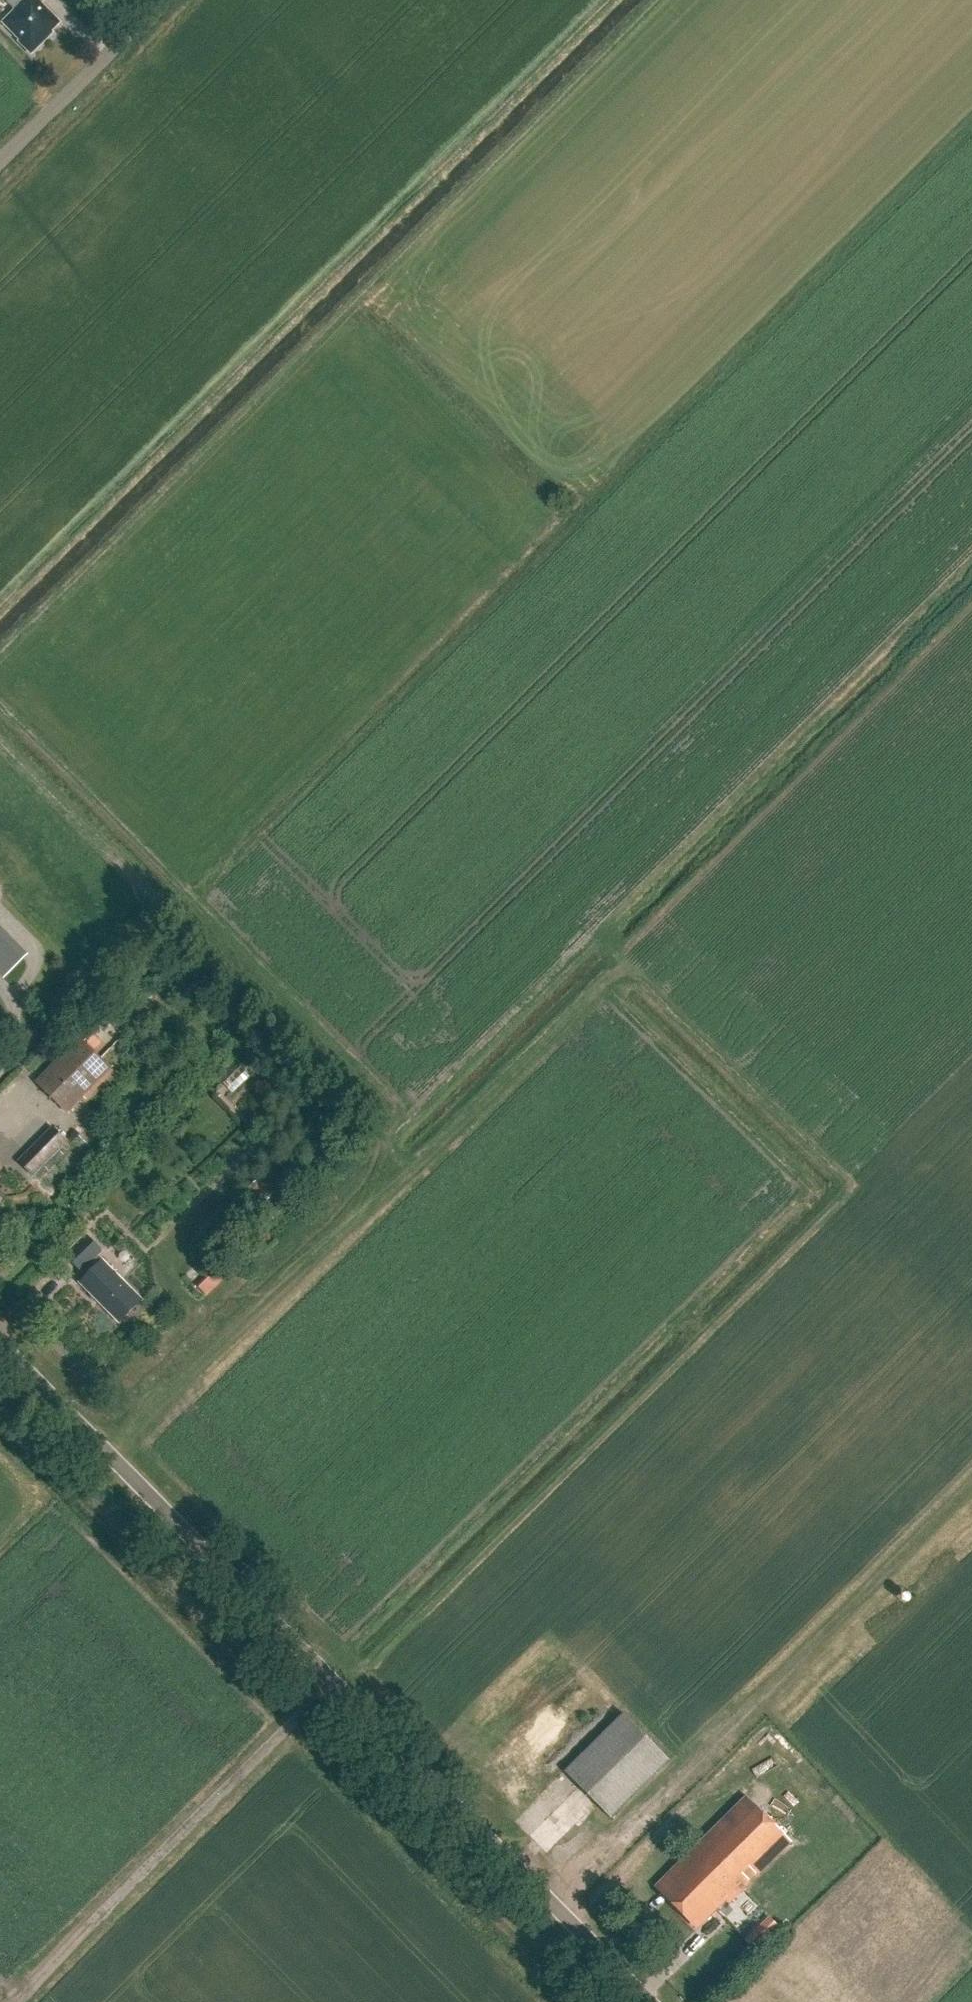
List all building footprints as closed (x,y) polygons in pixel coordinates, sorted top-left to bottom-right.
[(5,1),(15,11),(2,23),(21,43),(20,44),(31,55),(42,44),(41,43),(60,24),(41,4),(46,0),(6,0),(5,1)] [(28,955),(0,927),(0,975),(4,979),(28,955)] [(68,1113),(111,1069),(80,1038),(36,1082),(68,1113)] [(20,1161),(34,1175),(68,1140),(53,1126),(20,1161)] [(66,1212),(73,1205),(62,1195),(55,1202),(66,1212)] [(102,1252),(85,1235),(65,1255),(82,1272),(83,1270),(88,1275),(80,1284),(119,1323),(142,1299),(103,1259),(101,1261),(97,1257),(102,1252)] [(207,1297),(233,1271),(222,1261),(196,1286),(207,1297)] [(610,1820),(670,1762),(624,1716),(565,1774),(610,1820)] [(791,1846),(746,1800),(656,1888),(698,1931),(728,1902),(731,1905),(791,1846)]
